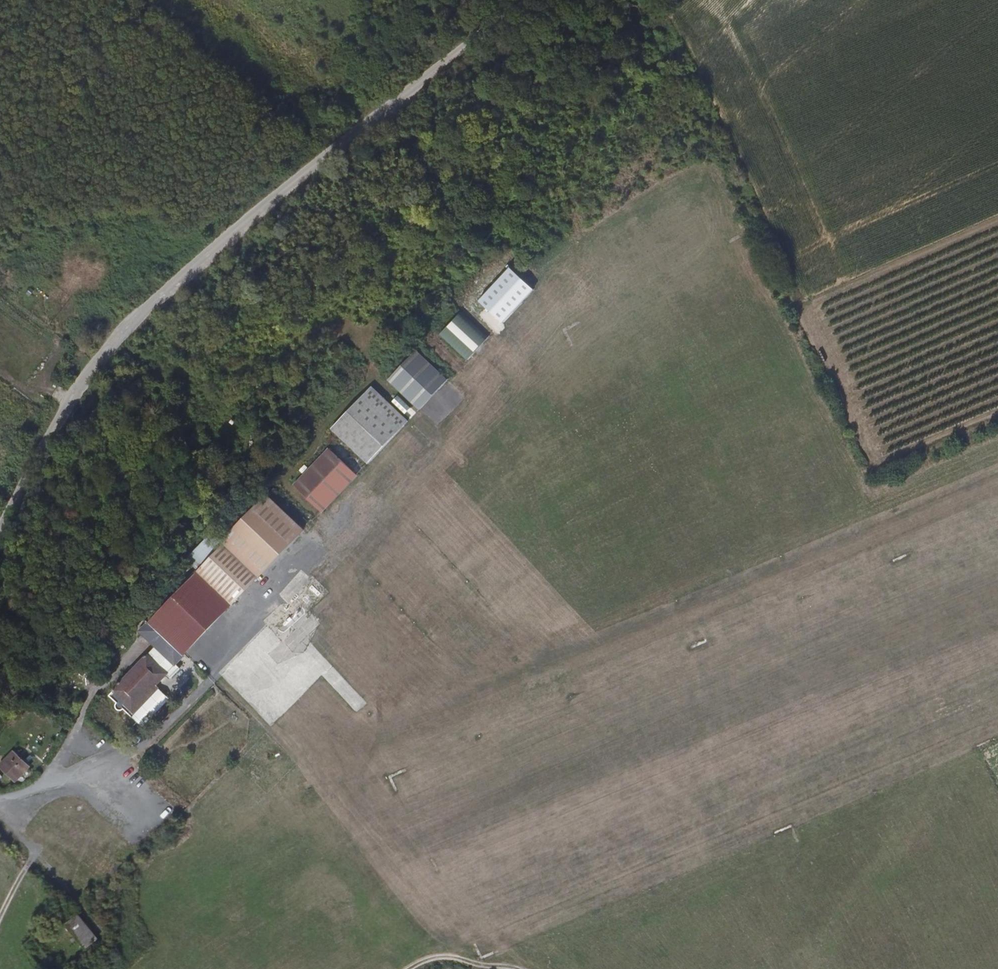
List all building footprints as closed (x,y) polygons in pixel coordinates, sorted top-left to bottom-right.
[(447,383),(414,350),(384,379),(417,412),(447,383)] [(371,389),(331,429),(366,464),(406,424),(371,389)] [(324,450),(290,487),(320,514),(354,477),(324,450)] [(149,622),(182,656),(197,640),(232,604),(259,578),(310,525),(274,491),(268,498),(262,493),(251,503),(257,509),(224,544),(216,536),(190,562),(198,570),(149,622)] [(182,656),(149,622),(138,633),(154,649),(109,696),(113,700),(111,703),(111,706),(112,710),(117,712),(123,710),(127,713),(165,674),(170,679),(180,669),(175,663),(182,656)] [(12,753),(0,764),(0,772),(10,783),(26,768),(12,753)] [(84,950),(97,940),(79,915),(65,925),(74,937),(70,940),(73,944),(78,941),(84,950)]
